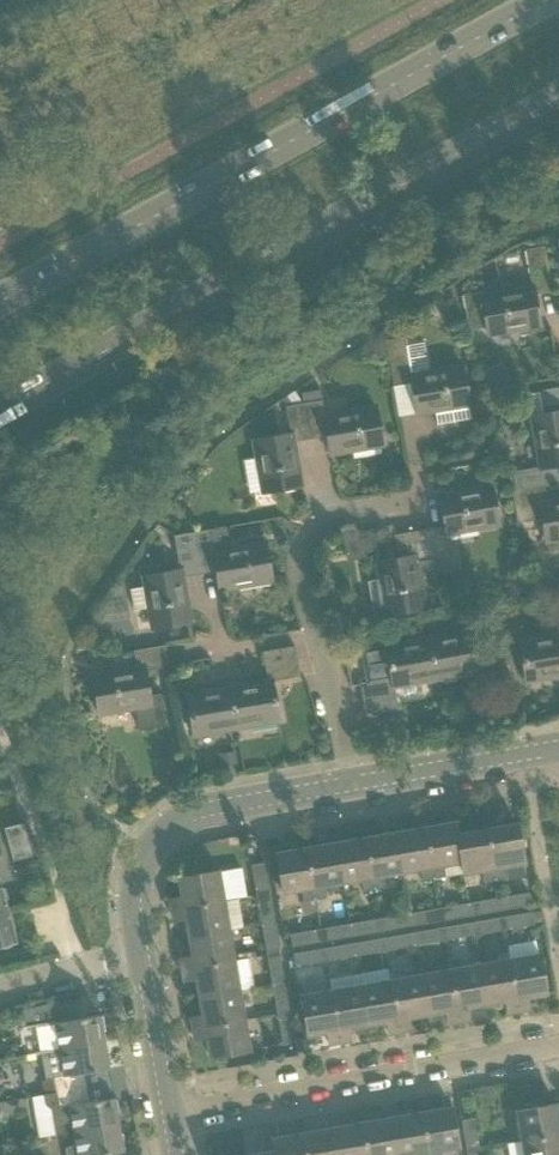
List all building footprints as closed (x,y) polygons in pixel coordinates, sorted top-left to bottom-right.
[(487,322),(489,334),(540,325),(535,294),(552,291),(545,246),(526,249),(532,288),(483,296),(482,291),(464,294),(470,330),(471,330),(470,325),(487,322)] [(412,382),(417,413),(435,410),(437,424),(470,419),(468,404),(469,404),(463,367),(412,375),(405,337),(386,340),(394,386),(412,382)] [(506,373),(493,381),(499,392),(513,384),(506,373)] [(509,472),(512,490),(519,489),(550,484),(558,482),(558,387),(539,391),(543,414),(533,415),(531,416),(540,466),(516,471),(509,472)] [(330,453),(382,444),(376,407),(325,416),(321,390),(303,393),(305,403),(311,438),(327,435),(330,453)] [(294,391),(282,399),(287,406),(302,404),(294,391)] [(311,438),(305,403),(302,404),(287,406),(291,434),(255,440),(264,492),(300,486),(293,441),(311,438)] [(512,490),(518,523),(542,518),(546,541),(558,539),(558,502),(554,503),(552,494),(551,484),(550,484),(519,489),(512,490)] [(445,527),(429,529),(433,560),(436,573),(454,570),(448,533),(498,524),(492,487),(439,496),(445,527)] [(349,525),(338,528),(339,532),(344,531),(345,539),(359,537),(359,533),(353,529),(349,526),(349,525)] [(212,529),(193,532),(200,574),(217,571),(220,590),(273,581),(266,543),(231,548),(230,540),(229,534),(228,526),(212,529)] [(429,529),(393,535),(397,560),(377,563),(380,580),(367,582),(372,617),(424,608),(421,589),(438,586),(436,573),(433,560),(429,529)] [(200,574),(193,532),(175,535),(181,570),(144,576),(146,585),(130,588),(134,610),(149,608),(153,628),(190,622),(183,577),(200,574)] [(472,632),(429,639),(436,679),(478,672),(472,632)] [(519,642),(526,682),(558,676),(558,634),(519,642)] [(386,647),(363,651),(368,682),(360,684),(362,699),(394,693),(393,687),(436,679),(429,639),(386,646),(386,647)] [(137,669),(92,677),(99,714),(135,708),(139,730),(165,726),(160,695),(149,696),(144,669),(167,665),(164,646),(134,651),(137,669)] [(262,652),(265,667),(297,661),(294,646),(262,652)] [(300,676),(297,661),(265,667),(268,682),(239,687),(229,688),(236,728),(278,721),(271,681),(300,676)] [(236,728),(229,688),(187,696),(193,736),(236,728)] [(362,699),(365,714),(397,708),(394,693),(362,699)] [(383,732),(362,736),(364,750),(386,746),(383,732)] [(234,751),(217,754),(219,767),(236,764),(234,751)] [(455,822),(425,827),(434,879),(445,877),(443,865),(462,861),(457,834),(455,822)] [(4,828),(13,861),(32,856),(23,823),(4,828)] [(517,824),(487,829),(496,880),(506,878),(504,866),(523,863),(517,824)] [(425,827),(395,832),(402,872),(420,869),(422,881),(434,879),(425,827)] [(487,829),(457,834),(462,861),(464,873),(481,870),(483,882),(496,880),(487,829)] [(395,832),(365,838),(374,889),(385,887),(383,875),(402,872),(395,832)] [(365,838),(335,843),(342,882),(360,879),(363,891),(374,889),(365,838)] [(335,843),(306,848),(315,899),(325,897),(323,886),(342,882),(335,843)] [(315,899),(306,848),(275,853),(282,893),(301,890),(303,901),(315,899)] [(251,865),(256,890),(268,888),(263,863),(251,865)] [(181,896),(170,898),(172,910),(216,902),(223,901),(246,896),(242,869),(218,873),(217,870),(178,877),(181,896)] [(0,946),(3,949),(11,947),(11,943),(15,942),(1,888),(0,884),(0,946)] [(529,893),(499,898),(501,910),(531,905),(529,893)] [(256,900),(261,925),(275,922),(271,897),(256,900)] [(501,910),(499,898),(480,901),(482,914),(501,910)] [(186,919),(189,937),(228,930),(223,901),(172,910),(174,921),(186,919)] [(466,903),(442,907),(445,920),(463,917),(468,916),(471,915),(469,903),(466,903)] [(435,908),(410,913),(412,925),(438,921),(435,908)] [(507,916),(509,928),(534,924),(532,912),(507,916)] [(410,913),(383,917),(385,930),(412,925),(410,913)] [(497,918),(472,922),(474,934),(499,930),(497,918)] [(376,919),(347,924),(349,936),(378,931),(376,919)] [(275,922),(261,925),(265,948),(279,946),(275,922)] [(472,922),(445,927),(447,939),(474,934),(472,922)] [(347,924),(323,928),(325,940),(349,936),(347,924)] [(439,928),(412,933),(414,945),(442,940),(439,928)] [(316,929),(291,933),(293,946),(318,941),(316,929)] [(180,958),(182,969),(233,960),(228,930),(189,937),(192,956),(180,958)] [(412,933),(386,937),(388,950),(414,945),(412,933)] [(379,938),(353,943),(355,955),(381,951),(379,938)] [(355,955),(353,943),(330,947),(333,959),(355,955)] [(317,950),(293,954),(295,967),(319,963),(317,950)] [(499,961),(479,964),(486,1004),(505,1001),(507,1012),(518,1010),(509,959),(508,953),(498,954),(499,961)] [(539,953),(509,959),(518,1010),(529,1008),(527,996),(546,993),(539,953)] [(267,959),(271,984),(285,982),(281,957),(267,959)] [(196,978),(199,997),(239,990),(233,960),(182,969),(184,980),(196,978)] [(479,964),(449,969),(459,1021),(470,1019),(468,1007),(486,1004),(479,964)] [(449,969),(420,974),(427,1014),(445,1011),(447,1023),(459,1021),(449,969)] [(420,974),(390,980),(399,1032),(410,1030),(408,1018),(427,1014),(420,974)] [(390,980),(360,985),(367,1025),(385,1022),(387,1034),(399,1032),(390,980)] [(285,982),(271,984),(275,1008),(289,1006),(285,982)] [(360,985),(330,990),(340,1042),(351,1040),(349,1028),(367,1025),(360,985)] [(191,1017),(193,1029),(244,1020),(239,990),(199,997),(203,1015),(191,1017)] [(340,1042),(330,990),(300,996),(307,1035),(326,1032),(328,1044),(340,1042)] [(55,1022),(59,1049),(104,1041),(103,1031),(105,1031),(103,1017),(100,1017),(100,1015),(55,1022)] [(279,1020),(283,1044),(295,1042),(291,1018),(279,1020)] [(244,1020),(193,1029),(195,1040),(206,1038),(210,1057),(249,1050),(244,1020)] [(54,1077),(56,1092),(86,1087),(84,1073),(109,1068),(109,1066),(111,1065),(109,1051),(106,1052),(104,1041),(59,1049),(64,1076),(54,1077)] [(54,1077),(41,1080),(44,1094),(56,1092),(54,1077)] [(57,1135),(73,1132),(118,1124),(117,1114),(120,1113),(117,1099),(114,1100),(114,1097),(89,1101),(86,1087),(56,1092),(44,1094),(45,1105),(53,1109),(57,1135)] [(521,1141),(558,1134),(558,1122),(556,1103),(516,1110),(521,1141)] [(421,1112),(428,1154),(440,1154),(439,1149),(456,1146),(458,1146),(451,1107),(421,1112)] [(391,1118),(398,1154),(406,1154),(416,1153),(416,1154),(428,1154),(421,1112),(391,1118)] [(361,1123),(367,1154),(398,1154),(391,1118),(361,1123)] [(475,1119),(461,1122),(464,1140),(478,1138),(475,1119)] [(332,1128),(336,1154),(367,1154),(361,1123),(332,1128)] [(66,1147),(67,1154),(100,1154),(123,1151),(123,1148),(126,1148),(123,1134),(120,1134),(118,1124),(73,1132),(76,1145),(66,1147)] [(302,1133),(306,1154),(336,1154),(332,1128),(302,1133)] [(273,1150),(274,1154),(306,1154),(302,1133),(271,1138),(273,1150)] [(524,1154),(558,1154),(558,1134),(521,1141),(524,1154)] [(521,1141),(506,1143),(508,1154),(524,1154),(521,1141)] [(456,1146),(439,1149),(440,1154),(458,1154),(456,1146)]
